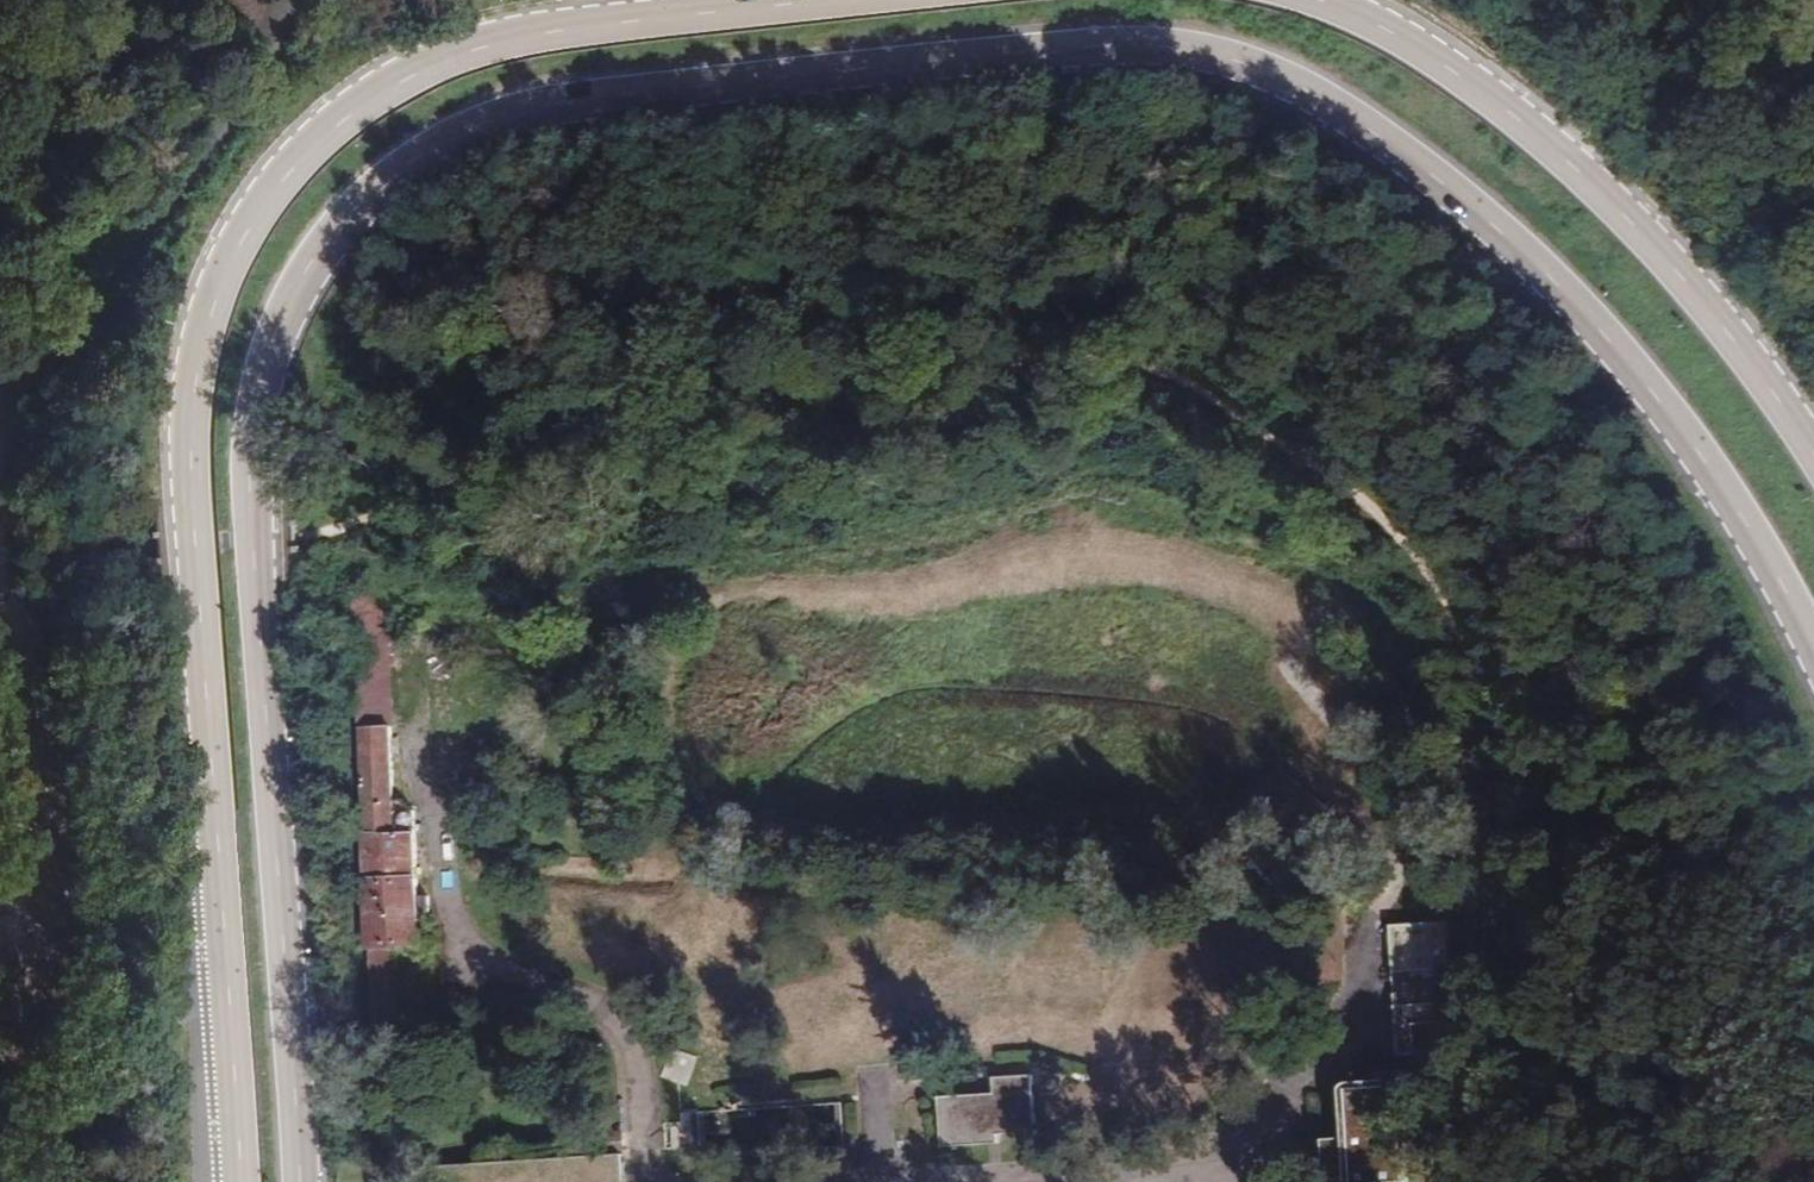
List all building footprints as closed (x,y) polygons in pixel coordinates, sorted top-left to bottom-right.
[(353,601),(360,732),(391,730),(383,592),(353,601)] [(360,732),(377,1034),(399,1032),(394,947),(424,945),(422,918),(429,917),(434,912),(433,897),(421,898),(417,814),(404,803),(395,804),(391,730),(360,732)] [(1357,932),(1367,1062),(1442,1056),(1438,1007),(1421,1008),(1415,927),(1357,932)] [(1371,1085),(1312,1089),(1316,1145),(1319,1181),(1379,1181),(1371,1085)] [(908,1110),(912,1151),(968,1146),(1006,1143),(1002,1086),(963,1089),(964,1106),(908,1110)] [(1297,1181),(1319,1181),(1316,1145),(1294,1147),(1297,1181)] [(912,1151),(912,1160),(969,1155),(968,1146),(912,1151)] [(593,1172),(473,1181),(594,1181),(593,1172)]
